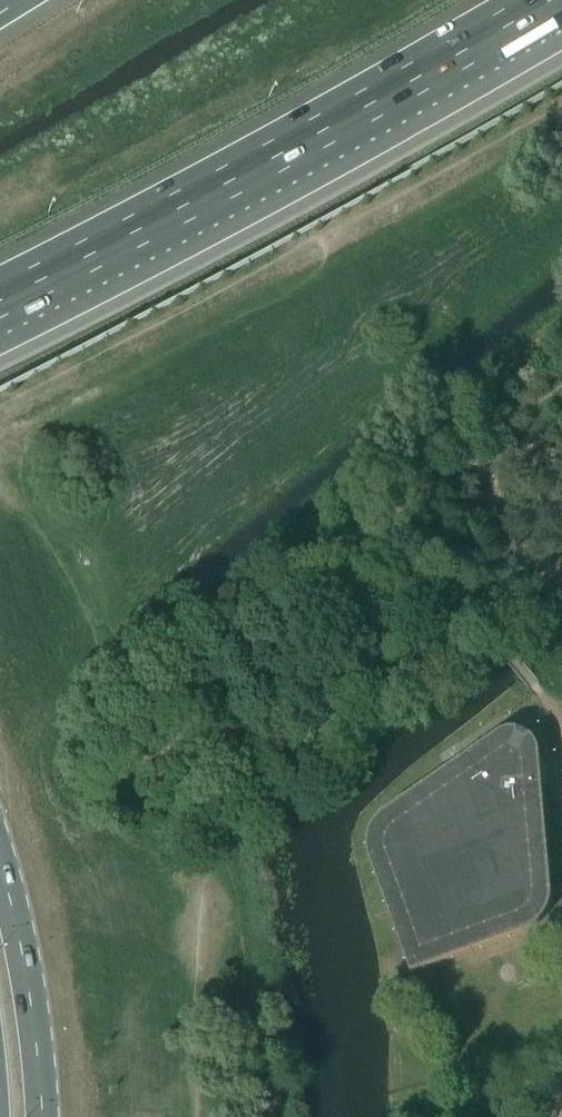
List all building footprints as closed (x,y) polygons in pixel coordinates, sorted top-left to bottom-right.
[(369,856),(370,859),(411,973),(525,932),(528,930),(532,928),(535,927),(537,924),(540,922),(542,919),(545,917),(546,914),(548,910),(550,907),(551,904),(551,900),(552,897),(552,893),(552,890),(540,751),(540,749),(539,747),(538,744),(537,742),(536,740),(534,738),(533,737),(531,735),(529,734),(527,732),(523,730),(521,729),(519,729),(514,728),(512,728),(509,729),(507,729),(505,730),(502,731),(500,732),(498,733),(385,812),(382,814),(380,816),(377,819),(375,822),(373,825),(372,828),(370,831),(369,835),(368,838),(368,841),(368,845),(368,849),(368,852),(369,856)]
